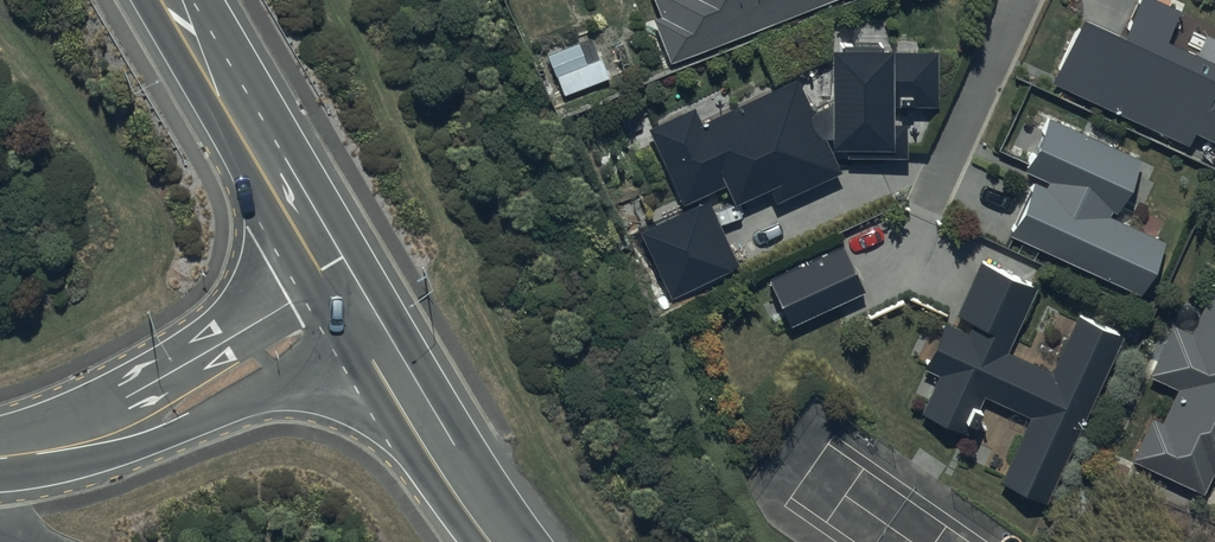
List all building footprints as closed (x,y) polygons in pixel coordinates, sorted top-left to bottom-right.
[(661,15),(651,19),(670,67),(841,0),(655,0),(661,15)] [(1049,84),(1186,147),(1193,133),(1214,145),(1214,64),(1164,42),(1177,11),(1176,10),(1152,0),(1138,0),(1132,11),(1124,7),(1115,28),(1073,10),(1048,63),(1058,66),(1049,84)] [(695,108),(649,130),(685,206),(726,185),(737,207),(771,191),(778,204),(843,174),(832,151),(847,152),(847,159),(908,160),(908,125),(895,126),(895,108),(939,107),(938,53),(833,53),(833,104),(814,114),(797,81),(704,125),(695,108)] [(1035,170),(1009,228),(1137,286),(1160,234),(1106,209),(1133,151),(1044,110),(1020,163),(1035,170)] [(710,202),(641,235),(671,298),(740,266),(710,202)] [(839,237),(765,272),(786,317),(861,283),(839,237)] [(1036,282),(979,256),(949,320),(942,317),(921,363),(937,371),(920,407),(962,426),(980,388),(1029,411),(999,476),(1045,497),(1122,330),(1076,309),(1049,366),(1006,346),(1036,282)] [(1131,454),(1202,486),(1210,468),(1214,470),(1214,288),(1208,285),(1189,326),(1171,317),(1147,371),(1175,384),(1160,416),(1151,412),(1131,454)]
